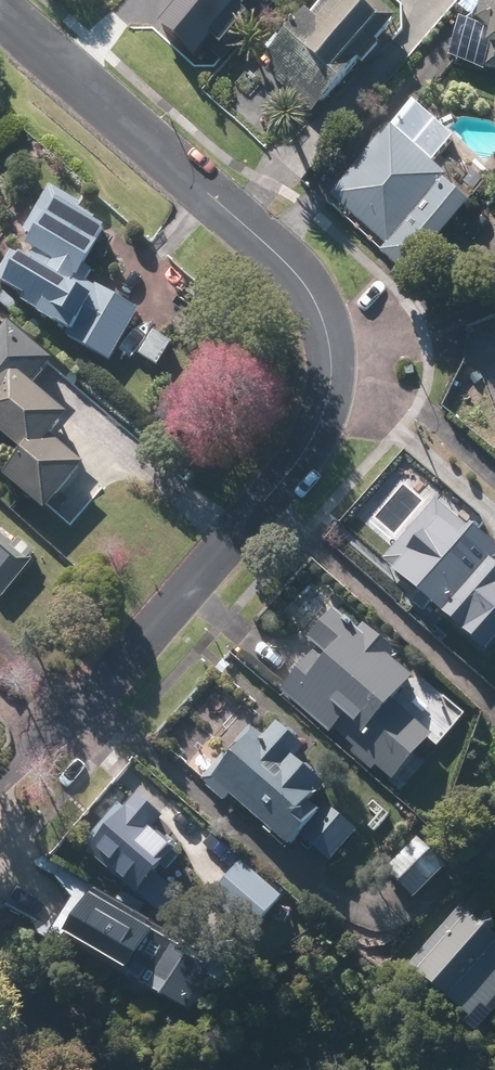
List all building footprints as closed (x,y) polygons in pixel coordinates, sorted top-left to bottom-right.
[(197,52),(211,37),(223,48),(267,0),(181,0),(162,22),(166,25),(197,52)] [(268,70),(317,112),(353,70),(346,64),(374,31),(379,36),(397,15),(379,0),(325,0),(313,14),(308,9),(271,51),(278,58),(268,70)] [(469,203),(394,129),(329,195),(404,269),(469,203)] [(51,184),(25,231),(32,235),(21,255),(10,248),(0,267),(0,281),(27,296),(22,305),(72,333),(83,314),(73,309),(86,286),(76,281),(111,217),(51,184)] [(141,311),(116,297),(88,347),(113,361),(141,311)] [(25,451),(6,471),(48,510),(90,465),(60,438),(77,416),(38,387),(56,362),(4,322),(0,328),(0,431),(25,451)] [(384,557),(490,651),(494,646),(494,541),(474,523),(469,529),(435,499),(384,557)] [(2,601),(34,565),(0,533),(0,599),(2,601)] [(317,652),(281,695),(387,786),(433,732),(418,719),(438,695),(392,655),(397,649),(375,630),(367,639),(334,612),(307,643),(317,652)] [(251,736),(212,780),(286,846),(312,816),(308,812),(322,797),(305,782),(314,772),(291,752),(303,738),(287,724),(266,749),(251,736)] [(135,804),(126,796),(83,845),(140,896),(166,866),(162,863),(177,845),(153,823),(162,813),(142,796),(135,804)] [(358,830),(337,812),(309,844),(330,862),(358,830)] [(438,874),(412,846),(390,866),(417,894),(438,874)] [(282,895),(243,862),(225,883),(264,916),(282,895)] [(90,896),(66,940),(190,1009),(215,965),(90,896)] [(460,903),(412,963),(475,1014),(481,1007),(488,1013),(494,1005),(494,932),(460,903)]
